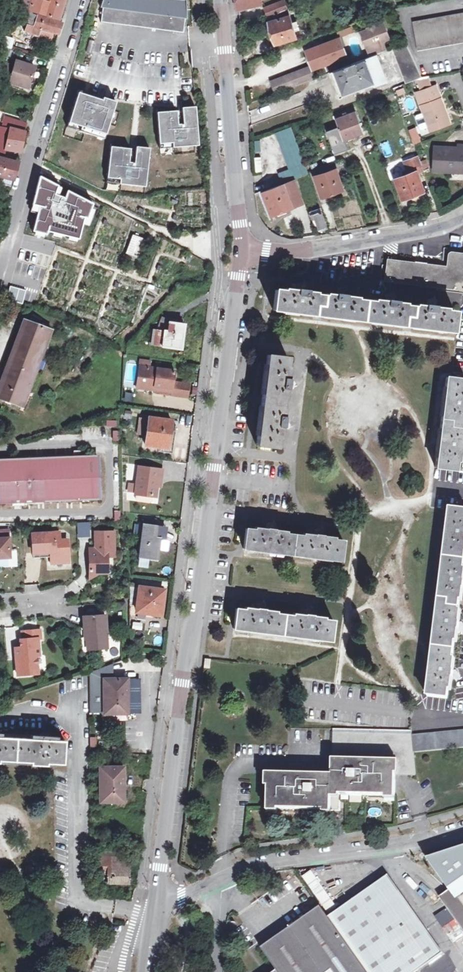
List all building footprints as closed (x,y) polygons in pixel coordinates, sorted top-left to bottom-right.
[(66,0),(32,0),(28,12),(62,24),(62,22),(59,21),(66,0)] [(100,7),(102,7),(100,23),(182,33),(184,16),(186,17),(185,0),(102,0),(100,7)] [(237,9),(244,7),(243,0),(236,0),(237,9)] [(286,9),(283,0),(281,0),(261,7),(265,16),(286,9)] [(287,10),(270,16),(271,20),(268,21),(274,43),(295,38),(293,30),(298,29),(295,21),(290,22),(287,10)] [(29,24),(31,20),(32,16),(26,13),(23,21),(29,24)] [(462,42),(462,13),(412,22),(417,51),(462,42)] [(35,32),(38,22),(31,20),(29,24),(28,28),(35,32)] [(358,31),(368,56),(386,49),(383,42),(390,39),(383,21),(376,24),(375,22),(365,27),(365,28),(358,31)] [(62,30),(38,22),(35,32),(37,33),(35,38),(40,39),(42,34),(59,40),(62,30)] [(351,27),(337,31),(339,37),(353,32),(351,27)] [(0,48),(13,52),(15,47),(16,42),(4,37),(0,48)] [(345,56),(339,38),(317,46),(305,50),(310,65),(270,80),(274,92),(315,77),(315,75),(326,71),(323,64),(345,56)] [(405,44),(392,49),(405,84),(420,78),(405,44)] [(0,48),(0,49),(0,67),(7,70),(13,52),(0,48)] [(377,54),(329,72),(338,96),(373,84),(374,85),(387,81),(377,54)] [(326,71),(347,63),(345,56),(323,64),(326,71)] [(18,68),(16,74),(7,71),(0,94),(11,96),(13,90),(31,94),(36,73),(18,68)] [(417,80),(418,87),(430,84),(429,77),(417,80)] [(450,125),(441,101),(438,101),(433,89),(415,96),(430,132),(450,125)] [(97,100),(78,94),(67,129),(105,140),(116,103),(103,99),(101,106),(96,104),(97,100)] [(177,111),(157,113),(160,149),(199,146),(196,107),(182,108),(183,115),(177,116),(177,111)] [(341,114),(342,116),(336,118),(338,125),(327,129),(335,151),(347,147),(344,139),(362,132),(355,112),(347,115),(346,112),(341,114)] [(291,126),(275,132),(288,169),(278,173),(281,182),(307,172),(291,126)] [(26,130),(11,127),(7,155),(21,158),(26,130)] [(416,127),(409,129),(413,145),(421,142),(416,127)] [(131,150),(111,148),(108,184),(147,188),(150,149),(137,147),(136,155),(131,154),(131,150)] [(459,147),(459,151),(437,150),(436,173),(462,174),(462,147),(459,147)] [(414,167),(421,164),(417,154),(400,160),(405,174),(394,179),(401,200),(423,192),(414,167)] [(0,163),(0,180),(4,181),(12,184),(17,168),(0,163)] [(343,190),(336,169),(315,175),(321,196),(343,190)] [(61,186),(39,175),(31,203),(34,205),(31,213),(36,212),(38,212),(32,232),(47,235),(48,232),(79,240),(85,218),(90,221),(96,204),(67,190),(65,198),(58,196),(61,186)] [(12,184),(4,181),(1,189),(10,191),(12,184)] [(291,208),(303,203),(298,187),(286,191),(283,183),(262,191),(270,215),(278,212),(277,209),(290,205),(291,208)] [(327,226),(321,210),(312,213),(318,229),(327,226)] [(146,241),(132,235),(124,255),(138,260),(146,241)] [(450,254),(448,268),(391,261),(389,280),(462,289),(462,255),(450,254)] [(375,322),(452,331),(455,311),(276,290),(273,310),(375,322)] [(21,408),(50,331),(22,320),(12,347),(7,359),(0,378),(0,400),(21,408)] [(153,329),(150,346),(183,351),(187,324),(169,321),(167,331),(153,329)] [(257,444),(277,447),(288,357),(268,354),(257,444)] [(157,385),(173,388),(174,382),(176,371),(141,365),(138,386),(157,389),(157,385)] [(455,469),(462,407),(462,378),(446,376),(435,467),(455,469)] [(189,385),(174,382),(173,388),(172,392),(172,394),(187,397),(189,385)] [(137,436),(145,437),(147,416),(139,416),(137,436)] [(145,444),(168,447),(172,420),(149,417),(145,444)] [(62,457),(86,455),(85,443),(61,445),(62,457)] [(61,445),(16,449),(0,454),(0,462),(1,462),(62,457),(61,445)] [(86,455),(62,457),(1,462),(3,503),(17,502),(17,506),(29,505),(29,501),(102,495),(99,454),(86,455)] [(144,475),(140,475),(139,483),(130,482),(129,491),(138,492),(138,493),(154,495),(157,495),(158,484),(159,478),(163,478),(164,470),(145,468),(144,475)] [(154,495),(138,493),(137,499),(139,501),(151,502),(154,500),(154,495)] [(429,696),(449,698),(462,576),(462,510),(450,509),(429,696)] [(145,516),(144,524),(142,536),(141,545),(140,552),(139,556),(156,558),(159,537),(154,537),(156,518),(145,516)] [(77,538),(91,537),(90,522),(76,523),(77,538)] [(142,536),(144,524),(135,523),(133,535),(142,536)] [(244,548),(341,560),(343,540),(246,527),(244,548)] [(118,531),(99,532),(99,548),(100,553),(94,553),(94,578),(103,573),(112,573),(111,553),(119,553),(118,531)] [(59,532),(32,534),(33,553),(49,552),(50,557),(50,563),(68,562),(67,540),(59,540),(59,532)] [(10,558),(9,538),(0,539),(0,558),(10,558)] [(140,552),(141,545),(134,544),(133,552),(140,552)] [(129,601),(138,602),(140,586),(133,585),(131,585),(129,601)] [(164,589),(140,586),(138,602),(137,610),(161,613),(164,589)] [(234,628),(331,640),(334,620),(236,607),(234,628)] [(105,615),(83,616),(84,633),(87,633),(88,649),(108,648),(105,615)] [(40,630),(22,631),(23,640),(25,639),(25,644),(23,647),(21,647),(15,647),(17,675),(31,674),(31,666),(37,666),(36,656),(39,656),(38,639),(41,638),(40,630)] [(112,680),(112,664),(109,666),(88,672),(89,710),(103,710),(103,713),(122,713),(122,702),(120,702),(120,695),(125,696),(125,680),(112,680)] [(128,696),(127,713),(138,713),(139,680),(125,680),(125,696),(128,696)] [(415,751),(413,734),(410,728),(333,727),(332,773),(269,772),(268,808),(332,809),(333,794),(395,795),(396,774),(418,774),(415,751)] [(415,751),(462,746),(462,730),(413,734),(415,751)] [(29,761),(29,763),(46,764),(47,761),(63,762),(64,739),(57,739),(57,735),(0,732),(0,759),(29,761)] [(88,738),(90,747),(97,746),(95,736),(88,738)] [(100,801),(120,801),(120,791),(117,791),(117,782),(122,782),(122,767),(100,767),(100,801)] [(112,839),(112,844),(111,857),(130,857),(130,839),(112,839)] [(90,856),(92,856),(111,857),(112,844),(102,844),(90,844),(90,856)] [(446,891),(462,880),(462,846),(424,859),(446,891)] [(130,857),(111,857),(92,856),(92,881),(130,881),(131,857),(130,857)] [(326,912),(335,905),(311,871),(302,877),(326,912)] [(327,919),(364,971),(414,971),(442,953),(386,876),(327,919)] [(438,897),(462,933),(462,880),(438,897)] [(327,919),(319,908),(260,949),(275,971),(364,971),(327,919)]
